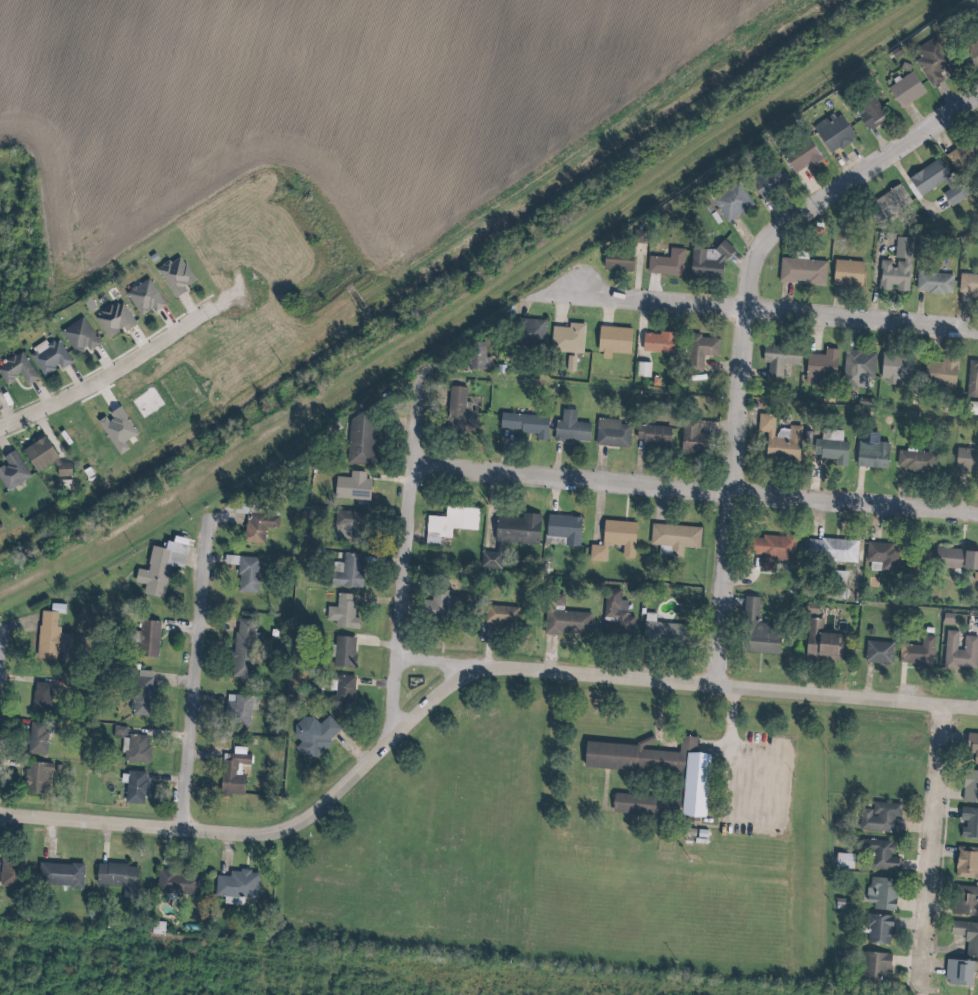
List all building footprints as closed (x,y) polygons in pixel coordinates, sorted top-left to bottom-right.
[(977,52),(977,32),(959,40),(967,57),(977,52)] [(943,80),(938,71),(950,65),(935,36),(913,47),(919,57),(914,60),(928,87),(943,80)] [(923,91),(910,71),(885,87),(899,107),(923,91)] [(865,129),(885,116),(871,94),(857,103),(862,112),(856,116),(865,129)] [(854,138),(838,111),(811,126),(827,153),(854,138)] [(793,174),(806,164),(809,168),(821,158),(805,136),(780,155),(793,174)] [(952,169),(977,155),(968,139),(943,153),(952,169)] [(948,176),(936,158),(906,177),(918,195),(948,176)] [(759,198),(786,181),(773,161),(746,178),(759,198)] [(752,205),(738,182),(710,200),(724,223),(752,205)] [(950,206),(966,195),(957,182),(940,193),(950,206)] [(872,200),(878,210),(870,214),(875,222),(910,201),(899,183),(872,200)] [(906,292),(910,237),(894,236),(893,259),(892,261),(878,260),(876,289),(891,290),(891,291),(906,292)] [(689,248),(688,276),(723,277),(724,243),(717,243),(716,249),(689,248)] [(647,256),(646,273),(681,274),(682,248),(668,247),(667,256),(647,256)] [(630,270),(631,251),(602,250),(601,269),(630,270)] [(172,298),(184,290),(182,287),(193,280),(177,255),(154,269),(172,298)] [(777,282),(824,283),(825,260),(778,258),(777,282)] [(831,284),(861,285),(861,261),(832,259),(831,284)] [(915,292),(951,293),(951,273),(915,272),(915,292)] [(957,296),(977,296),(977,275),(957,274),(957,296)] [(164,304),(146,277),(123,292),(139,315),(149,309),(151,312),(164,304)] [(122,331),(134,324),(119,299),(92,316),(106,337),(120,328),(122,331)] [(71,352),(84,346),(86,350),(96,344),(82,317),(59,328),(71,352)] [(543,319),(516,318),(515,344),(542,345),(543,319)] [(551,325),(550,349),(582,350),(583,323),(566,322),(565,326),(551,325)] [(609,353),(629,353),(630,327),(598,326),(597,357),(609,358),(609,353)] [(641,331),(640,351),(671,353),(671,333),(641,331)] [(717,355),(718,336),(688,335),(687,370),(701,371),(702,355),(717,355)] [(42,376),(58,367),(59,368),(70,361),(56,338),(47,344),(45,341),(27,351),(42,376)] [(476,341),(465,342),(467,369),(478,369),(476,341)] [(796,365),(797,345),(761,343),(760,362),(767,363),(766,379),(781,380),(781,364),(796,365)] [(806,353),(803,382),(823,384),(824,374),(834,375),(836,349),(823,348),(822,355),(806,353)] [(873,350),(842,350),(841,387),(864,387),(864,375),(873,375),(873,350)] [(19,375),(24,385),(36,378),(21,351),(0,363),(0,379),(3,384),(19,375)] [(910,354),(880,353),(879,381),(895,382),(896,379),(909,380),(910,354)] [(648,376),(649,362),(635,361),(634,376),(648,376)] [(977,398),(977,362),(967,361),(965,397),(977,398)] [(469,402),(464,402),(465,387),(446,386),(445,431),(473,431),(474,410),(469,410),(469,402)] [(964,401),(964,414),(977,415),(977,402),(964,401)] [(104,413),(105,414),(95,420),(116,455),(127,449),(122,441),(135,433),(118,405),(104,413)] [(588,423),(574,421),(575,410),(560,409),(559,420),(553,420),(552,438),(586,442),(588,423)] [(345,463),(372,464),(373,414),(346,413),(345,463)] [(497,430),(534,431),(534,439),(545,440),(546,415),(498,413),(497,430)] [(800,425),(787,425),(786,429),(773,428),(774,414),(757,413),(756,431),(765,432),(763,459),(797,461),(800,425)] [(618,419),(595,418),(594,445),(627,446),(628,424),(618,424),(618,419)] [(679,452),(700,453),(701,434),(697,433),(697,419),(680,419),(679,452)] [(668,425),(635,425),(634,442),(668,443),(668,425)] [(834,458),(833,465),(844,465),(846,441),(840,441),(841,432),(827,431),(826,440),(813,439),(812,457),(834,458)] [(61,464),(41,435),(20,450),(35,473),(49,463),(60,478),(70,470),(64,461),(61,464)] [(855,466),(885,467),(886,441),(855,440),(855,466)] [(954,448),(954,469),(977,469),(977,448),(954,448)] [(13,449),(1,457),(5,463),(0,466),(0,482),(5,491),(29,476),(13,449)] [(895,470),(933,472),(934,452),(896,450),(895,470)] [(364,471),(348,471),(348,477),(333,476),(332,498),(368,499),(368,478),(364,478),(364,471)] [(475,530),(477,509),(444,506),(443,516),(425,515),(423,544),(437,545),(438,537),(449,538),(450,528),(475,530)] [(331,538),(353,542),(358,512),(335,509),(331,538)] [(276,527),(276,514),(245,513),(243,542),(262,543),(263,526),(276,527)] [(538,513),(519,513),(519,517),(493,517),(492,542),(537,543),(538,513)] [(562,537),(562,545),(576,547),(580,518),(546,513),(543,535),(562,537)] [(635,522),(602,519),(599,545),(589,544),(587,560),(604,562),(606,544),(621,545),(619,556),(631,558),(635,522)] [(699,526),(649,523),(649,545),(669,545),(668,556),(680,557),(681,547),(698,548),(699,526)] [(759,555),(757,571),(768,572),(770,558),(791,560),(794,538),(761,533),(760,538),(748,536),(746,553),(759,555)] [(855,561),(857,542),(807,536),(805,555),(855,561)] [(185,545),(163,541),(162,548),(149,545),(144,570),(134,568),(131,583),(162,589),(167,565),(180,568),(185,545)] [(894,571),(896,544),(865,542),(864,562),(879,562),(879,570),(894,571)] [(936,548),(935,567),(977,569),(977,562),(977,550),(936,548)] [(501,568),(502,550),(480,549),(479,568),(501,568)] [(331,561),(328,584),(357,587),(361,554),(341,552),(340,562),(331,561)] [(222,564),(236,565),(235,587),(256,588),(257,556),(222,555),(222,564)] [(781,626),(759,625),(760,599),(746,598),(744,654),(780,655),(781,626)] [(357,610),(341,608),(339,619),(356,621),(357,610)] [(72,654),(73,635),(59,634),(59,614),(41,613),(39,658),(58,659),(59,653),(72,654)] [(843,660),(844,636),(823,635),(824,621),(808,620),(806,659),(843,660)] [(235,679),(256,679),(257,622),(235,621),(235,679)] [(161,658),(161,622),(138,622),(138,658),(161,658)] [(645,646),(691,648),(692,625),(646,623),(645,646)] [(977,671),(977,662),(977,637),(962,637),(962,633),(947,632),(945,669),(977,671)] [(921,646),(905,646),(905,668),(935,668),(935,637),(921,637),(921,646)] [(334,669),(356,669),(356,639),(334,639),(334,669)] [(895,665),(895,643),(866,643),(866,665),(895,665)] [(134,717),(154,717),(155,672),(134,672),(134,717)] [(334,710),(355,711),(356,678),(335,677),(334,710)] [(52,714),(52,684),(35,684),(35,714),(52,714)] [(252,730),(252,696),(227,696),(227,730),(252,730)] [(343,731),(329,717),(320,726),(309,715),(287,738),(312,762),(343,731)] [(49,754),(49,724),(29,724),(29,754),(49,754)] [(969,734),(967,764),(977,765),(977,734),(969,734)] [(151,736),(129,736),(129,765),(151,765),(151,736)] [(596,740),(648,744),(665,736),(669,741),(657,745),(692,750),(693,736),(709,738),(707,752),(724,753),(719,815),(624,809),(625,791),(694,796),(695,770),(595,762),(596,740)] [(224,755),(221,798),(247,799),(250,756),(224,755)] [(54,774),(54,764),(26,763),(26,793),(46,793),(46,774),(54,774)] [(977,803),(977,772),(965,771),(964,803),(977,803)] [(128,805),(147,805),(147,773),(128,773),(128,805)] [(903,805),(876,804),(876,817),(863,816),(863,832),(903,833),(903,805)] [(962,809),(961,839),(977,839),(977,809),(962,809)] [(899,858),(894,858),(895,842),(865,840),(864,851),(876,852),(875,870),(898,871),(899,858)] [(977,879),(977,848),(957,848),(957,879),(977,879)] [(854,855),(837,855),(837,869),(854,869),(854,855)] [(26,859),(3,858),(1,887),(25,888),(26,859)] [(85,865),(41,864),(40,887),(85,888),(85,865)] [(98,886),(125,887),(125,898),(136,898),(137,864),(98,864),(98,886)] [(200,897),(202,873),(160,870),(158,893),(200,897)] [(260,872),(218,871),(218,898),(259,899),(260,872)] [(897,910),(897,879),(869,879),(869,910),(897,910)] [(954,886),(954,916),(977,916),(977,886),(954,886)] [(894,945),(894,916),(869,916),(869,945),(894,945)] [(951,923),(951,936),(968,937),(967,957),(977,958),(977,924),(951,923)] [(891,954),(866,954),(866,984),(880,984),(880,975),(891,975),(891,954)] [(972,986),(973,961),(947,960),(946,985),(972,986)]
